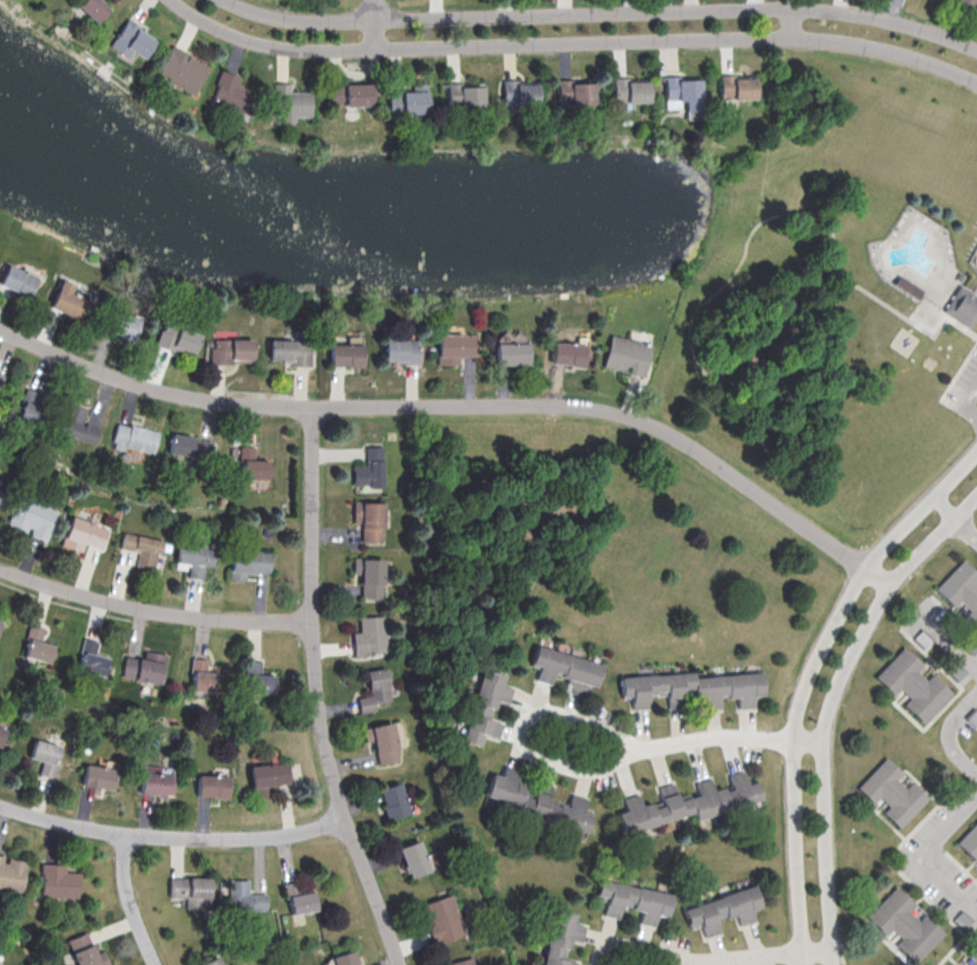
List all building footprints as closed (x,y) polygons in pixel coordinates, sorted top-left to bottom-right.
[(76,5),(81,0),(98,0),(109,10),(96,23),(76,5)] [(950,3),(972,12),(974,7),(976,8),(976,0),(951,0),(950,3)] [(131,50),(144,58),(156,38),(138,27),(140,25),(127,17),(110,45),(128,56),(131,50)] [(208,66),(193,94),(155,74),(171,44),(194,56),(193,58),(208,66)] [(221,70),(209,103),(246,116),(255,91),(237,84),(240,77),(221,70)] [(682,79),(682,74),(664,75),(665,99),(677,99),(677,101),(683,100),(683,111),(702,110),(700,78),(682,79)] [(737,78),(737,74),(719,74),(719,100),(754,99),(754,78),(737,78)] [(629,81),(629,77),(612,77),(613,103),(648,102),(647,80),(629,81)] [(572,82),(572,78),(556,78),(556,104),(593,103),(593,82),(572,82)] [(517,81),(517,79),(501,79),(501,106),(538,106),(538,81),(517,81)] [(462,83),(462,81),(447,82),(447,107),(483,106),(482,83),(462,83)] [(290,91),(312,91),(312,117),(294,117),(294,121),(282,121),(282,115),(272,115),(271,83),(289,82),(290,91)] [(329,85),(329,103),(345,103),(345,106),(372,105),(371,83),(343,83),(343,85),(329,85)] [(426,83),(411,83),(412,91),(388,92),(389,114),(427,113),(426,83)] [(14,292),(0,286),(0,280),(6,265),(36,278),(26,300),(13,294),(14,292)] [(60,281),(72,286),(69,293),(87,301),(77,323),(64,317),(65,315),(48,308),(60,281)] [(974,304),(960,294),(947,313),(967,327),(976,313),(976,300),(974,304)] [(109,309),(139,321),(130,343),(117,338),(118,336),(101,329),(109,309)] [(164,322),(200,335),(193,354),(180,350),(179,352),(173,350),(172,352),(153,345),(159,330),(161,331),(164,322)] [(476,355),(476,334),(438,333),(437,364),(459,364),(459,355),(476,355)] [(609,335),(651,344),(643,379),(617,373),(618,371),(601,367),(609,335)] [(212,340),(251,340),(251,363),(231,363),(230,365),(208,365),(208,349),(212,349),(212,340)] [(386,341),(418,340),(418,364),(403,364),(403,362),(386,362),(386,341)] [(268,341),(305,342),(305,350),(309,350),(309,367),(288,366),(288,364),(281,363),(281,361),(268,360),(268,341)] [(583,366),(584,343),(552,342),(551,365),(583,366)] [(495,344),(527,344),(527,368),(512,368),(512,365),(495,365),(495,344)] [(329,345),(361,345),(361,369),(346,369),(346,366),(329,366),(329,345)] [(25,389),(39,395),(34,407),(47,412),(39,430),(16,420),(23,404),(19,402),(25,389)] [(67,403),(86,410),(81,422),(98,429),(91,445),(56,431),(67,403)] [(129,425),(158,433),(152,455),(123,447),(121,452),(112,449),(114,443),(111,442),(116,424),(128,428),(129,425)] [(209,459),(212,441),(189,437),(188,447),(176,445),(175,453),(209,459)] [(254,445),(241,445),(241,479),(268,479),(268,459),(255,460),(254,445)] [(382,445),(366,446),(366,465),(353,465),(353,486),(383,485),(382,445)] [(22,498),(55,512),(47,532),(48,533),(44,542),(23,533),(26,527),(12,521),(22,498)] [(383,502),(354,502),(353,523),(362,523),(362,541),(382,542),(383,502)] [(106,530),(70,517),(64,536),(63,536),(59,546),(80,553),(83,546),(88,547),(88,546),(100,550),(106,530)] [(122,533),(162,542),(159,555),(156,554),(152,571),(134,567),(137,554),(118,549),(122,533)] [(188,577),(203,578),(205,565),(214,566),(216,547),(178,543),(176,562),(189,564),(188,577)] [(270,573),(271,552),(232,551),(231,579),(246,579),(246,573),(270,573)] [(361,597),(383,597),(384,558),(353,558),(353,574),(361,574),(361,597)] [(961,561),(976,576),(976,582),(974,586),(976,589),(976,631),(963,618),(968,612),(958,603),(952,610),(933,592),(961,561)] [(353,632),(354,654),(387,653),(385,615),(359,616),(360,631),(353,632)] [(24,657),(50,661),(53,643),(41,641),(44,627),(29,624),(24,657)] [(601,663),(535,646),(529,665),(538,668),(535,679),(551,684),(553,674),(570,679),(567,691),(582,695),(585,684),(595,687),(601,663)] [(922,722),(903,705),(909,699),(899,690),(893,696),(873,678),(901,648),(920,666),(914,673),(925,682),(930,676),(949,693),(922,722)] [(162,683),(165,654),(149,652),(148,658),(126,655),(123,678),(162,683)] [(207,664),(207,658),(194,657),(191,689),(217,692),(220,665),(207,664)] [(275,693),(275,675),(261,675),(261,662),(247,661),(246,693),(275,693)] [(360,713),(376,711),(375,703),(391,700),(386,667),(367,670),(370,696),(358,697),(360,713)] [(462,741),(481,745),(483,735),(497,738),(502,722),(484,718),(487,707),(494,709),(496,700),(508,703),(512,687),(501,685),(503,674),(480,668),(462,741)] [(634,677),(635,708),(647,708),(647,694),(666,693),(666,707),(681,706),(681,693),(703,692),(703,708),(719,707),(719,697),(736,696),(737,708),(753,707),(752,695),(762,694),(761,674),(634,677)] [(398,761),(394,723),(363,726),(365,742),(375,741),(377,763),(398,761)] [(33,740),(58,747),(53,763),(56,764),(52,778),(37,774),(40,763),(28,760),(33,740)] [(901,830),(882,813),(888,807),(878,798),(872,804),(852,786),(880,756),(899,774),(893,780),(904,790),(909,784),(928,801),(901,830)] [(248,767),(286,762),(289,784),(265,787),(266,795),(252,797),(248,767)] [(116,768),(85,764),(82,786),(113,789),(116,768)] [(491,773),(485,796),(519,804),(525,783),(516,780),(519,768),(504,764),(502,775),(491,773)] [(141,766),(140,795),(170,797),(171,775),(159,774),(159,767),(141,766)] [(762,800),(756,781),(747,783),(743,771),(727,775),(730,785),(713,790),(710,779),(694,783),(697,795),(678,800),(682,815),(693,812),(695,818),(762,800)] [(197,775),(228,777),(227,801),(214,800),(214,798),(196,798),(197,775)] [(378,788),(387,820),(408,813),(399,782),(378,788)] [(682,817),(673,783),(655,787),(659,801),(641,805),(638,794),(623,797),(626,810),(617,812),(622,832),(682,817)] [(587,830),(592,811),(584,809),(587,798),(571,794),(567,808),(548,802),(552,790),(536,785),(528,813),(587,830)] [(954,845),(976,820),(976,860),(974,863),(954,845)] [(429,871),(421,840),(399,846),(407,877),(429,871)] [(6,857),(6,855),(0,855),(0,887),(23,891),(27,861),(6,857)] [(65,872),(65,864),(42,863),(41,896),(79,897),(79,872),(65,872)] [(167,878),(209,879),(209,900),(200,899),(199,910),(184,910),(185,898),(167,898),(167,878)] [(314,891),(299,892),(298,880),(285,882),(288,913),(316,910),(314,891)] [(631,906),(634,886),(598,880),(595,899),(605,901),(603,915),(619,917),(621,904),(631,906)] [(671,894),(636,887),(632,909),(642,911),(640,920),(655,923),(656,914),(667,916),(671,894)] [(683,907),(688,928),(701,924),(704,936),(720,932),(716,920),(735,914),(738,924),(754,920),(751,909),(760,906),(754,887),(683,907)] [(914,963),(895,945),(901,939),(891,930),(885,937),(865,919),(893,888),(913,906),(906,913),(917,922),(923,916),(941,933),(914,963)] [(419,904),(434,945),(465,934),(451,894),(419,904)] [(577,961),(565,959),(569,939),(582,941),(585,925),(573,923),(575,913),(551,909),(542,964),(577,964),(577,961)] [(75,964),(108,964),(102,951),(94,954),(85,934),(65,942),(75,964)] [(964,957),(976,943),(976,964),(969,964),(971,963),(964,957)] [(354,950),(332,955),(334,964),(357,964),(354,950)] [(219,957),(199,963),(200,964),(222,964),(219,957)]
